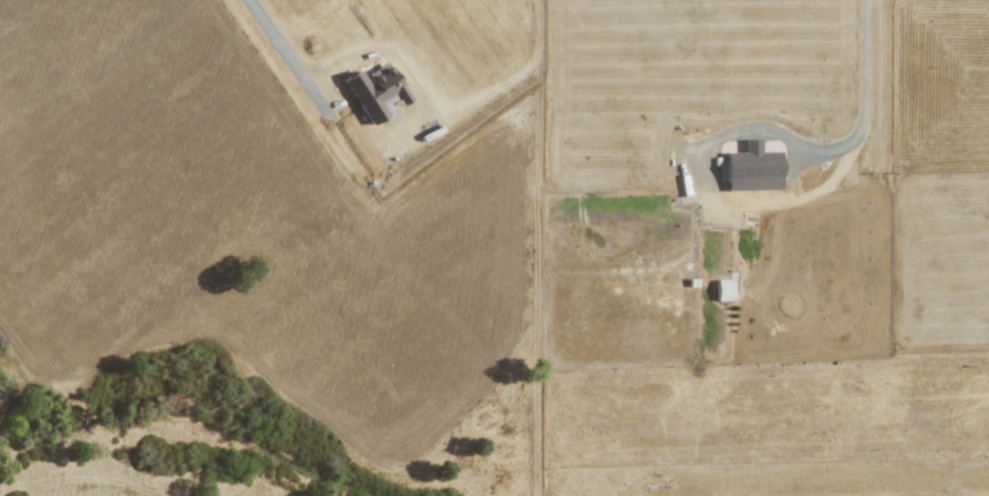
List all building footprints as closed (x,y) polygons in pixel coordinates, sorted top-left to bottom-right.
[(780,189),(779,151),(760,152),(759,139),(743,139),(743,152),(725,153),(726,191),(780,189)] [(716,301),(729,300),(728,279),(715,279),(716,301)]
